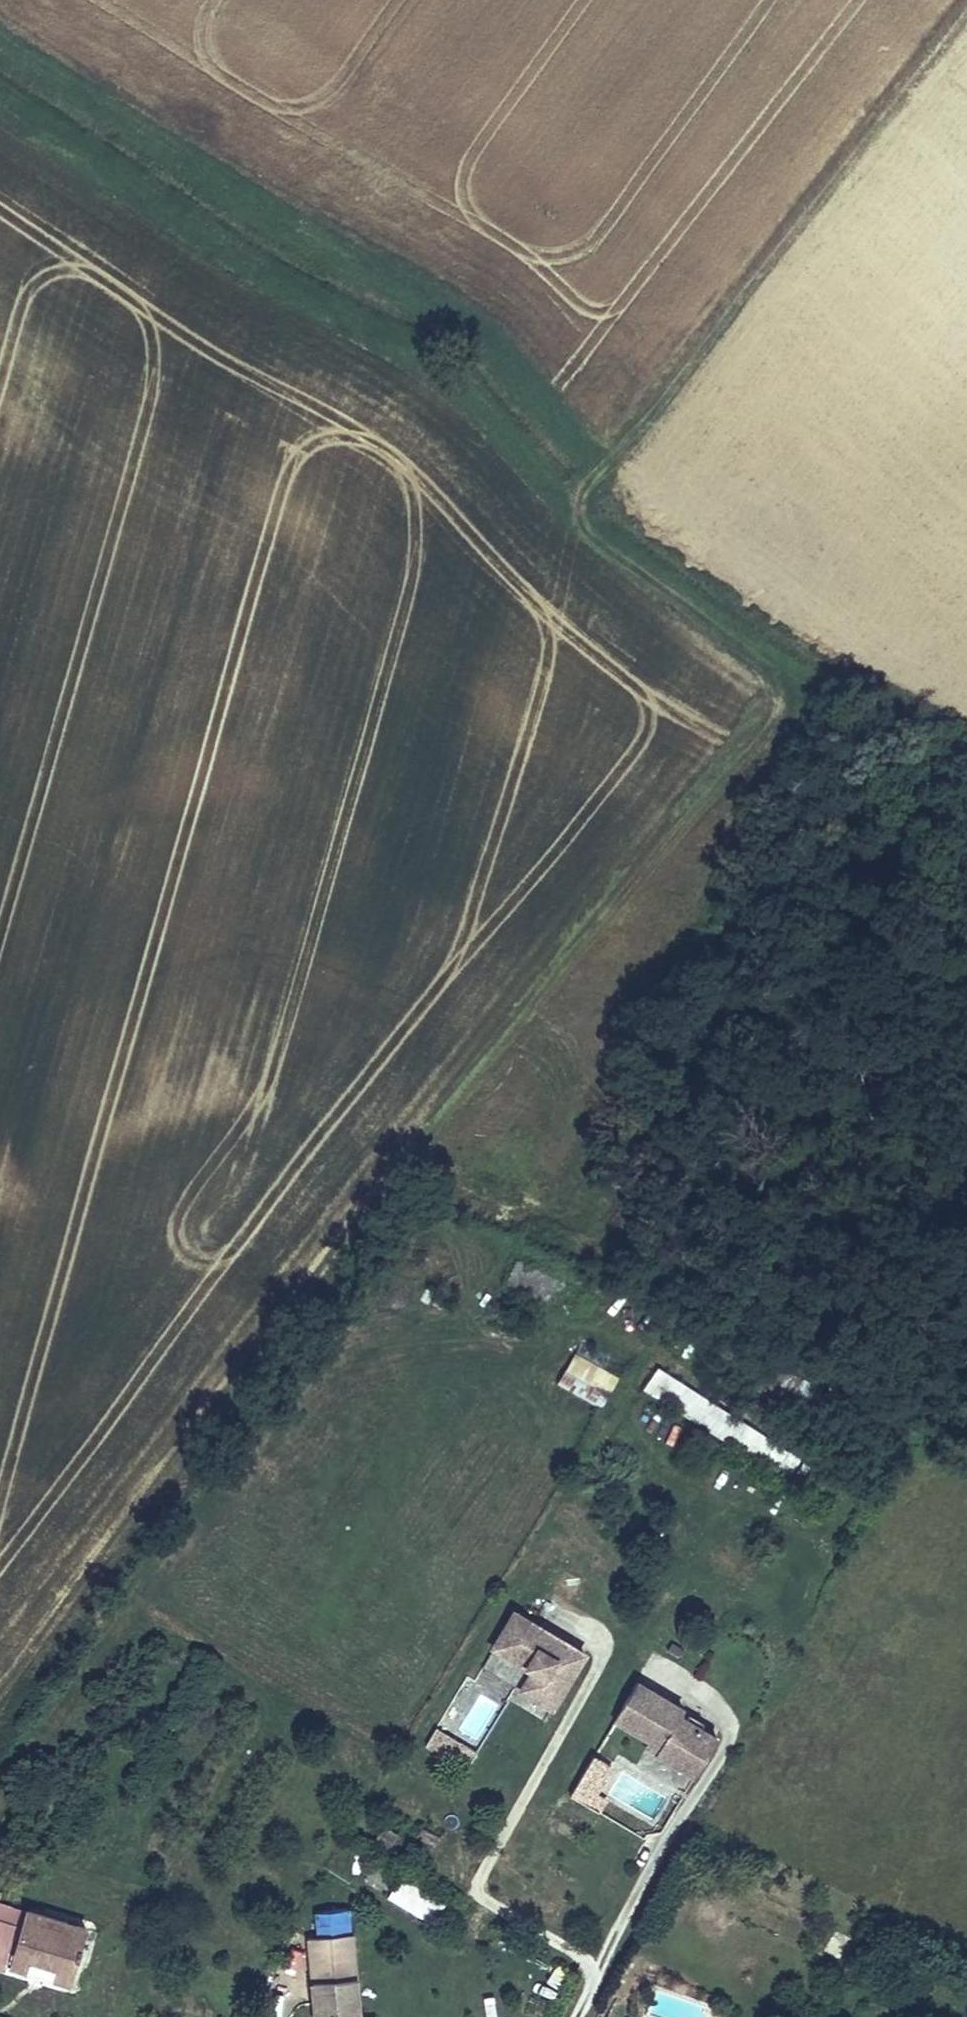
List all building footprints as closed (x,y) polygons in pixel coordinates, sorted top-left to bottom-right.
[(523,1267),(511,1287),(551,1309),(563,1288),(523,1267)] [(574,1351),(556,1385),(602,1410),(620,1376),(574,1351)] [(802,1457),(658,1365),(644,1386),(788,1479),(802,1457)] [(517,1692),(556,1714),(592,1654),(515,1607),(494,1642),(534,1666),(517,1692)] [(615,1721),(648,1741),(644,1748),(697,1777),(722,1735),(684,1713),(689,1707),(642,1678),(615,1721)] [(478,1752),(439,1728),(425,1746),(467,1771),(478,1752)] [(615,1764),(596,1753),(571,1794),(602,1811),(610,1800),(601,1793),(615,1764)] [(420,1828),(416,1840),(436,1846),(439,1834),(420,1828)] [(437,1923),(448,1897),(398,1876),(387,1901),(437,1923)] [(28,1905),(26,1909),(0,1901),(0,1966),(6,1968),(7,1963),(73,1984),(90,1923),(28,1905)] [(371,2015),(363,2015),(356,1932),(307,1937),(313,2016),(371,2016),(371,2015)]
